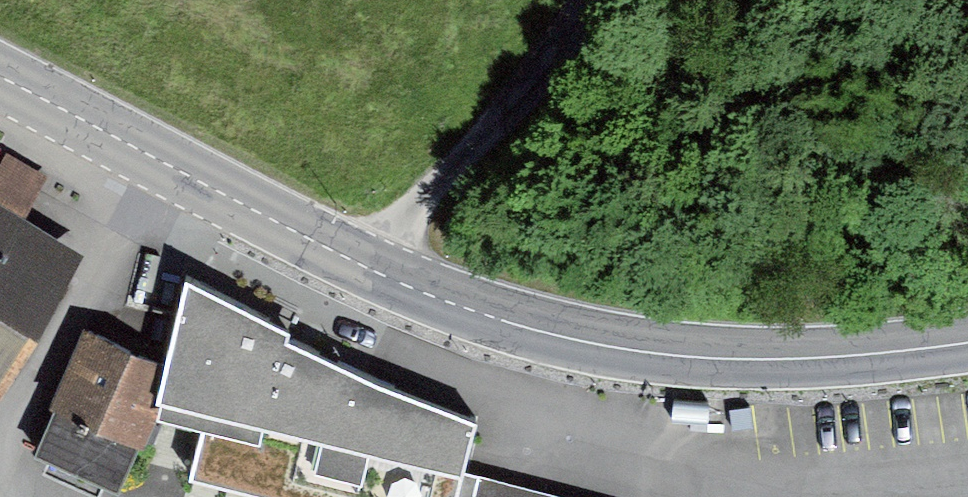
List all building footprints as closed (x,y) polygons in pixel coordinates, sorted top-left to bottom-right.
[(7,151),(0,162),(0,192),(26,206),(45,174),(7,151)] [(84,241),(0,193),(0,387),(84,241)] [(262,409),(286,323),(287,313),(186,261),(166,349),(155,382),(160,383),(155,397),(160,399),(201,408),(187,468),(268,489),(286,415),(262,409)] [(166,349),(82,316),(46,395),(53,398),(33,446),(120,481),(139,434),(145,436),(160,399),(155,397),(160,383),(155,382),(166,349)] [(268,489),(296,496),(463,496),(470,465),(486,410),(436,391),(351,355),(286,323),(262,409),(286,415),(268,489)] [(568,489),(548,484),(470,465),(463,496),(566,496),(568,489)] [(568,489),(566,496),(598,496),(568,489)]
